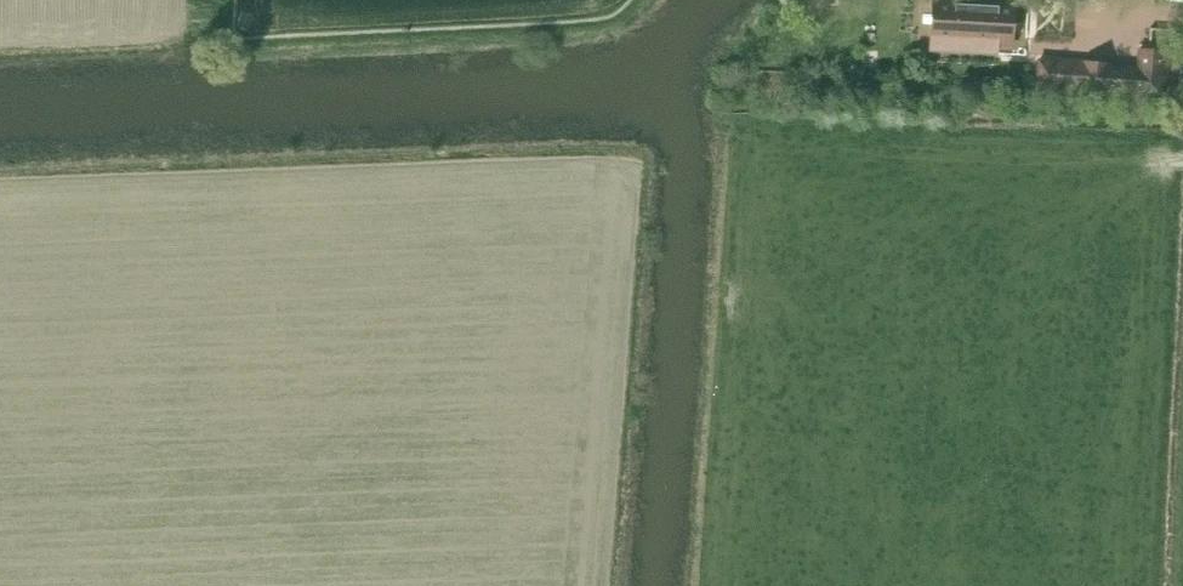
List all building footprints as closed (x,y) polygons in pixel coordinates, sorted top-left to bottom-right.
[(1015,0),(954,0),(954,1),(937,0),(933,0),(930,54),(998,57),(998,48),(1013,49),(1015,0)] [(1123,67),(1122,92),(1161,95),(1164,51),(1139,49),(1138,68),(1123,67)] [(1091,90),(1093,64),(1038,60),(1036,89),(1082,93),(1082,90),(1091,90)]
